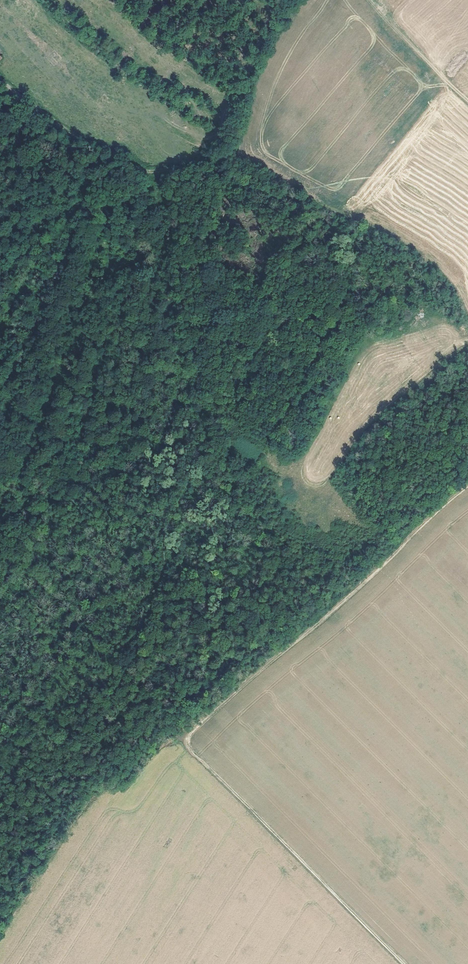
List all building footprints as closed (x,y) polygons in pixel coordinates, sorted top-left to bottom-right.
[(202,107),(207,100),(200,96),(196,103),(202,107)]
